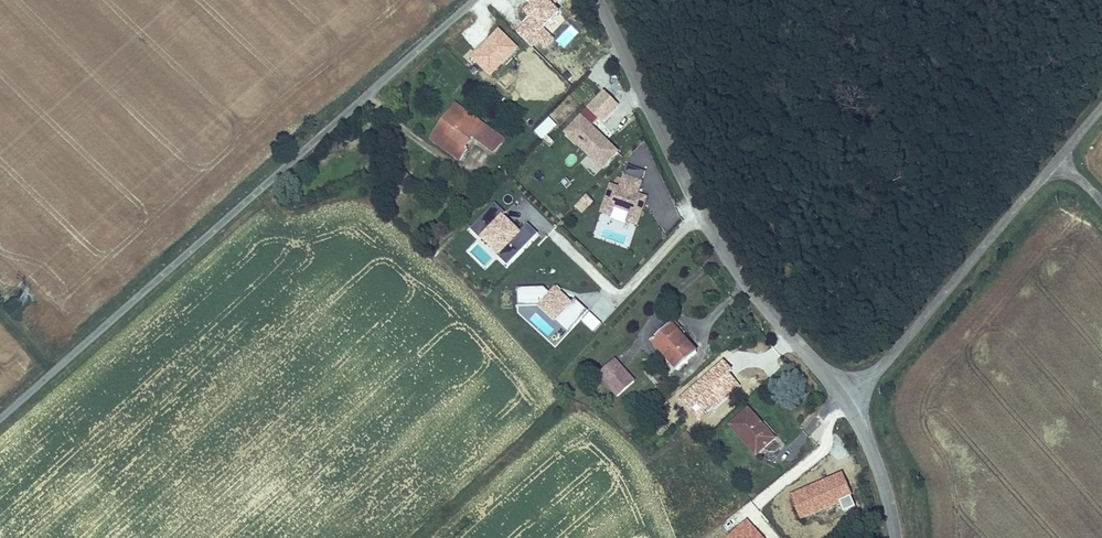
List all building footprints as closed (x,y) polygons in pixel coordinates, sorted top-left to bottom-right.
[(516,32),(532,47),(537,41),(543,46),(566,21),(543,0),(542,0),(527,16),(529,18),(516,32)] [(619,108),(603,92),(586,109),(602,125),(619,108)] [(473,139),(487,149),(497,135),(453,104),(429,138),(461,161),(466,153),(464,151),(473,139)] [(619,153),(580,116),(562,134),(602,171),(619,153)] [(505,140),(497,135),(487,149),(495,154),(505,140)] [(646,172),(627,166),(620,187),(609,184),(599,212),(611,217),(614,208),(629,213),(626,223),(639,227),(649,198),(639,195),(646,172)] [(582,215),(595,202),(588,195),(575,208),(582,215)] [(506,268),(538,235),(527,224),(519,232),(503,217),(505,215),(494,204),(468,232),(478,242),(480,240),(497,256),(495,258),(506,268)] [(515,288),(517,306),(536,306),(565,334),(587,310),(575,299),(572,303),(554,286),(547,293),(541,287),(515,288)] [(536,308),(526,319),(554,346),(565,335),(536,308)] [(671,325),(650,345),(674,372),(696,352),(671,325)] [(616,400),(635,382),(615,360),(595,377),(616,400)] [(748,410),(727,428),(755,460),(776,441),(748,410)] [(843,513),(856,508),(844,476),(792,497),(801,519),(840,504),(843,513)]
